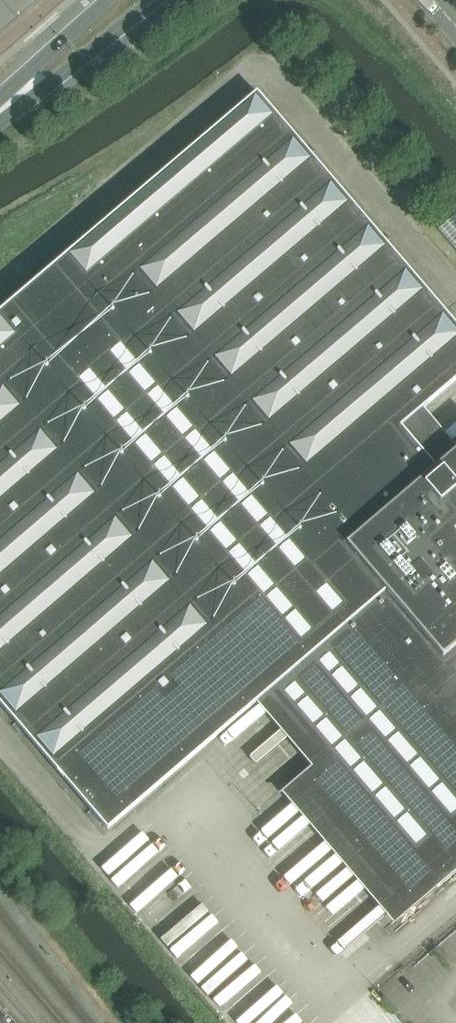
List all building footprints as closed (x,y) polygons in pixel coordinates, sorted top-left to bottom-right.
[(436,470),(419,450),(431,440),(413,416),(455,380),(455,325),(257,93),(0,313),(0,705),(108,831),(267,694),(322,758),(292,784),(400,918),(455,871),(455,721),(444,706),(455,696),(455,452),(436,470)]
